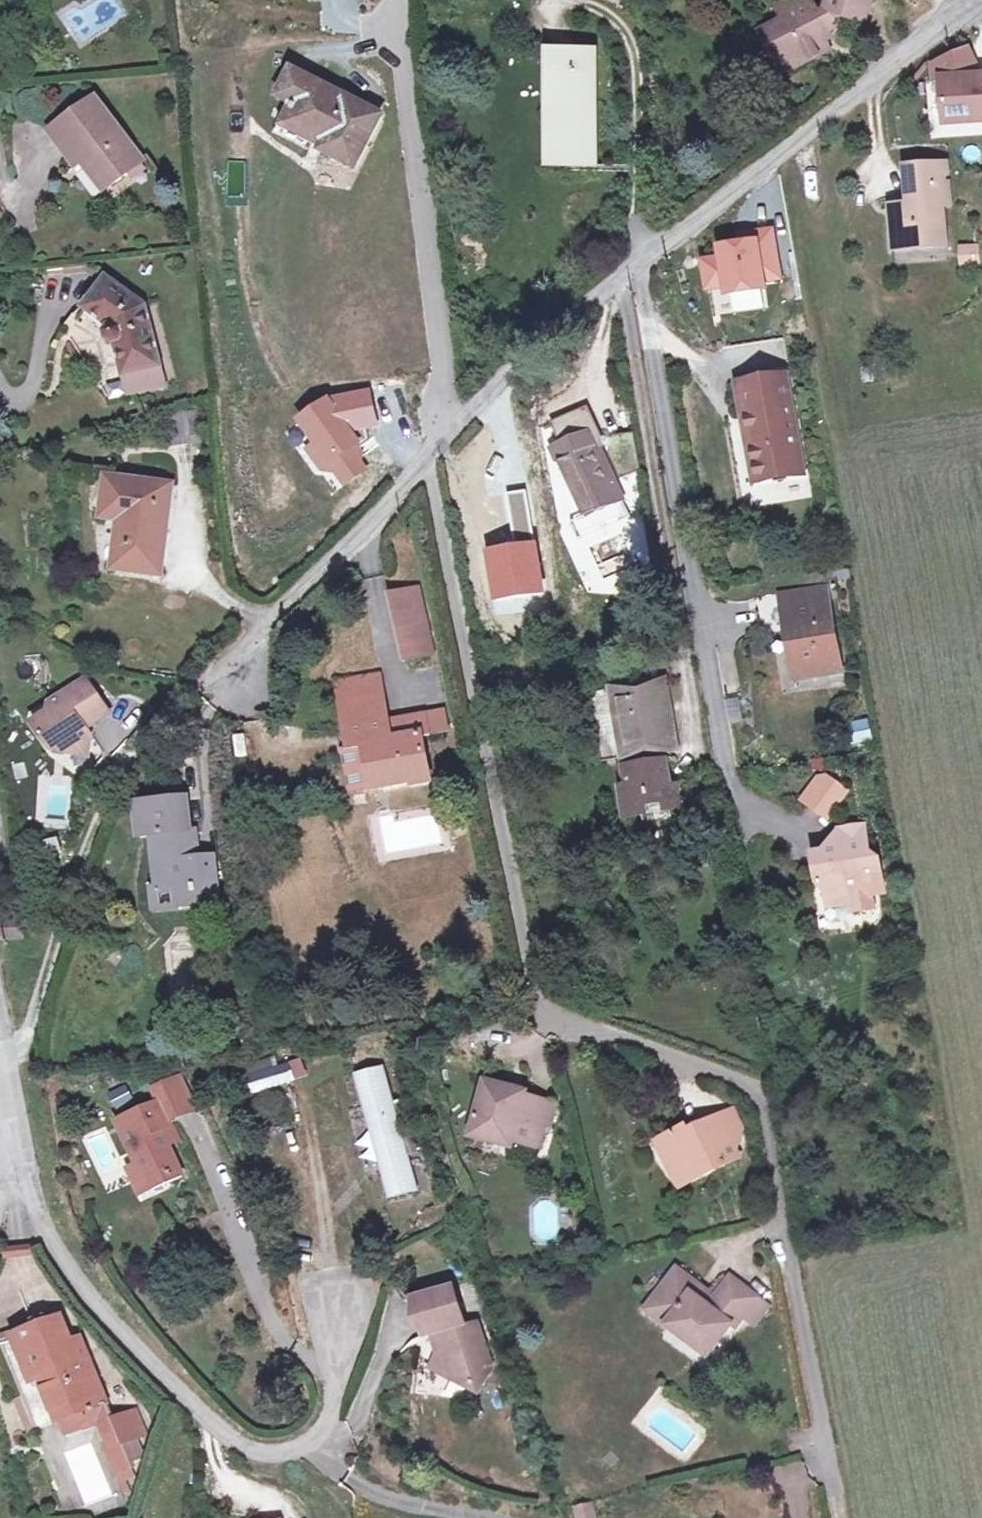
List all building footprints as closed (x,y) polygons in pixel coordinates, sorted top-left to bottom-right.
[(773,67),(792,56),(798,68),(821,55),(815,41),(833,32),(835,23),(855,30),(860,13),(822,1),(815,22),(801,0),(788,0),(768,12),(776,27),(756,38),(773,67)] [(822,1),(860,13),(865,0),(822,0),(822,1)] [(931,68),(932,85),(939,84),(942,128),(981,125),(981,94),(981,93),(975,94),(974,80),(973,69),(966,52),(931,68)] [(792,56),(773,67),(780,79),(798,68),(792,56)] [(549,61),(550,113),(585,113),(585,62),(549,61)] [(593,63),(585,62),(585,113),(550,113),(551,173),(595,174),(593,63)] [(381,127),(293,80),(286,77),(272,101),(283,107),(291,111),(284,126),(313,143),(323,149),(317,162),(348,177),(355,176),(381,127)] [(981,80),(974,80),(975,94),(981,93),(981,80)] [(89,158),(109,186),(141,163),(95,99),(55,128),(68,147),(61,152),(74,169),(80,164),(89,158)] [(291,111),(283,107),(266,139),(305,160),(313,143),(284,126),(291,111)] [(68,147),(55,128),(47,134),(61,152),(68,147)] [(101,193),(109,186),(89,158),(80,164),(101,193)] [(943,168),(903,171),(905,204),(906,215),(888,216),(890,251),(924,249),(924,237),(940,236),(938,207),(946,207),(943,168)] [(905,204),(887,205),(888,216),(906,215),(905,204)] [(940,236),(924,237),(924,249),(941,247),(940,236)] [(702,268),(706,296),(724,293),(726,301),(763,295),(761,287),(777,284),(770,237),(753,240),(754,250),(739,252),(718,255),(720,265),(702,268)] [(738,242),(739,252),(754,250),(753,240),(738,242)] [(977,259),(975,244),(957,246),(959,261),(977,259)] [(116,355),(146,348),(148,347),(136,288),(99,263),(78,291),(103,308),(99,316),(103,321),(106,321),(113,356),(116,355)] [(151,368),(146,348),(116,355),(121,374),(151,368)] [(780,382),(731,390),(737,422),(744,420),(756,485),(798,478),(780,382)] [(604,433),(572,447),(587,483),(580,486),(594,513),(630,496),(604,433)] [(178,489),(113,478),(109,512),(126,515),(118,574),(167,583),(178,489)] [(395,597),(402,629),(430,623),(423,591),(395,597)] [(781,601),(783,613),(831,605),(829,593),(781,601)] [(793,683),(819,679),(818,667),(840,663),(831,605),(783,613),(793,683)] [(430,623),(402,629),(410,661),(438,654),(430,623)] [(818,667),(819,679),(842,674),(840,663),(818,667)] [(379,677),(336,685),(347,748),(361,746),(369,788),(426,778),(420,736),(444,731),(442,714),(403,720),(406,737),(390,740),(379,677)] [(662,688),(587,699),(599,766),(616,763),(650,758),(673,754),(662,688)] [(114,723),(92,689),(56,712),(54,721),(37,732),(55,759),(66,761),(81,751),(84,752),(95,746),(87,734),(94,729),(96,734),(114,723)] [(81,751),(66,761),(90,766),(95,746),(84,752),(81,751)] [(361,746),(347,748),(341,750),(348,792),(369,788),(361,746)] [(616,763),(619,775),(652,771),(650,758),(616,763)] [(652,771),(619,775),(622,793),(612,794),(619,827),(635,823),(660,819),(677,815),(674,798),(666,799),(661,780),(654,781),(652,771)] [(823,786),(802,806),(824,828),(849,803),(832,785),(823,786)] [(137,844),(149,843),(154,894),(170,892),(172,914),(173,914),(212,910),(209,865),(193,866),(191,839),(187,839),(184,806),(134,810),(137,844)] [(660,819),(635,823),(637,833),(663,828),(660,819)] [(821,857),(809,859),(811,887),(824,901),(845,895),(848,912),(850,918),(870,914),(868,900),(882,897),(875,862),(869,862),(863,833),(840,837),(821,857)] [(174,916),(173,914),(172,914),(170,892),(154,894),(147,895),(149,918),(174,916)] [(845,895),(824,901),(826,916),(848,912),(845,895)] [(7,929),(10,946),(29,943),(27,926),(7,929)] [(277,1058),(242,1070),(252,1097),(295,1081),(288,1063),(279,1067),(277,1058)] [(379,1080),(351,1087),(375,1175),(382,1174),(392,1207),(407,1203),(399,1174),(407,1173),(406,1165),(413,1163),(400,1109),(388,1113),(379,1080)] [(527,1090),(485,1082),(470,1138),(514,1150),(515,1141),(540,1149),(552,1101),(525,1096),(527,1090)] [(132,1121),(118,1126),(133,1163),(143,1186),(174,1175),(162,1143),(172,1138),(167,1125),(188,1116),(176,1087),(155,1094),(159,1104),(130,1114),(132,1121)] [(734,1114),(722,1120),(729,1139),(742,1132),(734,1114)] [(683,1132),(652,1144),(664,1170),(685,1176),(693,1191),(742,1169),(729,1139),(722,1120),(703,1129),(706,1139),(691,1145),(683,1132)] [(143,1186),(133,1163),(123,1167),(137,1199),(178,1182),(174,1175),(143,1186)] [(685,1176),(664,1170),(677,1199),(693,1191),(685,1176)] [(674,1269),(641,1308),(702,1361),(727,1328),(732,1331),(745,1314),(757,1300),(729,1279),(707,1308),(690,1292),(696,1287),(674,1269)] [(446,1287),(408,1298),(422,1344),(430,1342),(436,1359),(439,1359),(446,1378),(460,1387),(479,1382),(487,1365),(481,1346),(465,1350),(458,1327),(446,1287)] [(422,1344),(408,1298),(400,1301),(414,1346),(422,1344)] [(757,1300),(745,1314),(752,1321),(765,1306),(757,1300)] [(63,1323),(39,1332),(48,1355),(72,1346),(63,1323)] [(474,1323),(458,1327),(465,1350),(481,1346),(474,1323)] [(85,1354),(77,1358),(72,1346),(48,1355),(39,1332),(5,1345),(36,1431),(59,1423),(106,1406),(85,1354)] [(479,1382),(460,1387),(474,1397),(479,1382)] [(106,1406),(59,1423),(65,1438),(97,1424),(109,1450),(122,1445),(111,1417),(106,1406)] [(132,1410),(111,1417),(122,1445),(142,1436),(132,1410)] [(122,1445),(109,1450),(121,1480),(135,1474),(122,1445)] [(593,1503),(574,1506),(576,1517),(595,1517),(593,1503)]
